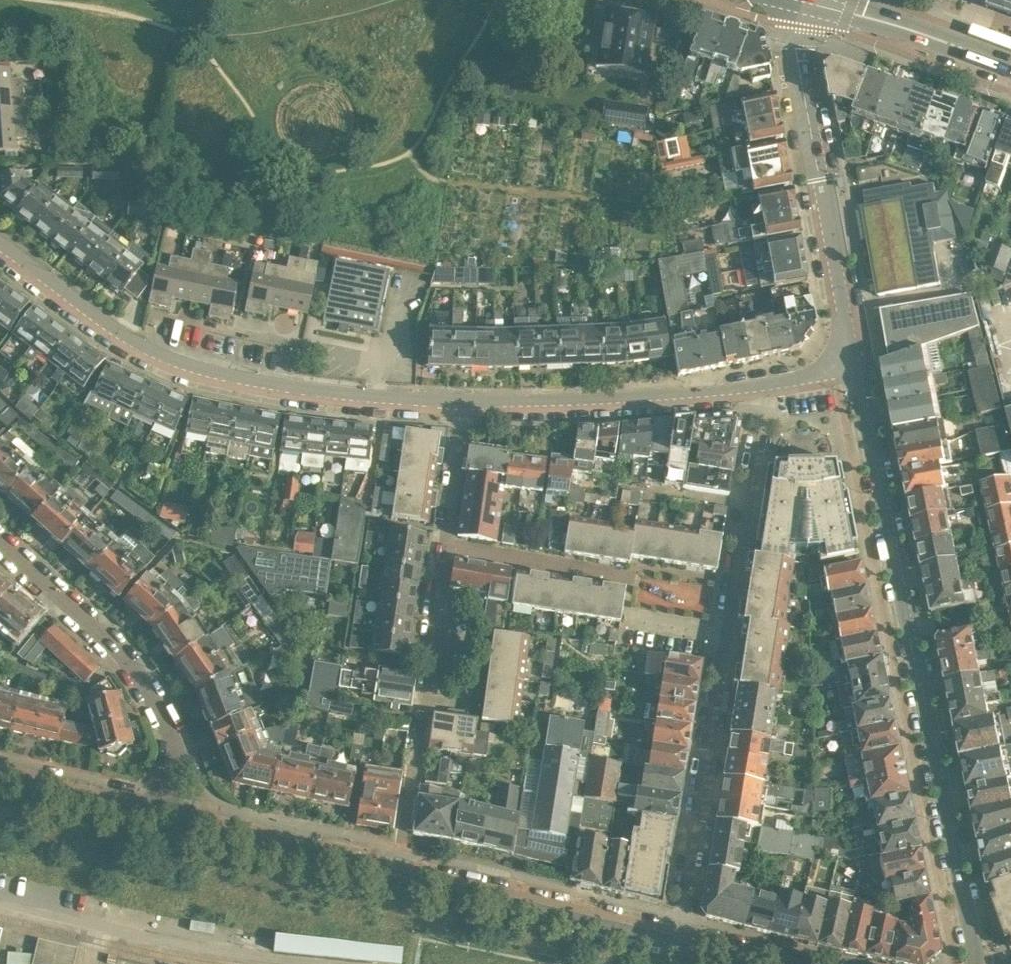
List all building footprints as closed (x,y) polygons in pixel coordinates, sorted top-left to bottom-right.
[(985,4),(1010,14),(1010,0),(986,0),(985,4)] [(611,7),(607,11),(606,11),(597,65),(645,72),(653,18),(621,13),(618,8),(611,7)] [(703,16),(689,55),(687,55),(680,76),(695,81),(704,84),(725,25),(724,25),(724,24),(711,19),(703,16)] [(733,72),(748,32),(739,29),(736,26),(732,25),(725,25),(704,84),(714,87),(718,76),(723,78),(726,68),(733,71),(733,72)] [(683,32),(666,29),(665,37),(682,40),(683,32)] [(749,31),(748,32),(733,72),(740,75),(742,74),(743,83),(771,78),(769,69),(763,38),(760,35),(749,31)] [(836,104),(839,124),(846,123),(847,118),(853,120),(856,113),(856,112),(858,107),(870,73),(865,71),(836,61),(829,66),(835,99),(836,104)] [(24,89),(23,78),(11,79),(10,68),(0,69),(0,91),(24,89)] [(893,81),(870,73),(858,107),(856,112),(856,113),(868,117),(863,132),(873,135),(893,81)] [(916,89),(893,81),(873,135),(884,139),(889,125),(901,129),(916,89)] [(37,108),(36,98),(24,99),(24,89),(0,91),(0,110),(37,108)] [(916,89),(901,129),(913,133),(909,147),(919,151),(938,96),(916,89)] [(740,124),(778,117),(774,95),(740,101),(709,107),(713,130),(740,124)] [(939,97),(938,96),(919,151),(928,154),(934,139),(947,144),(961,105),(938,97),(939,97)] [(605,102),(602,121),(644,127),(647,108),(605,102)] [(961,105),(947,144),(959,148),(954,163),(964,166),(966,160),(983,113),(961,105)] [(37,108),(0,110),(0,129),(27,127),(26,117),(37,116),(37,108)] [(700,110),(683,114),(684,124),(702,121),(700,110)] [(1006,121),(983,113),(966,160),(989,168),(1006,121)] [(782,138),(778,117),(740,124),(741,126),(742,131),(733,133),(736,147),(748,144),(782,138)] [(1010,122),(987,184),(1000,189),(1009,164),(1010,165),(1010,123),(1010,122)] [(27,127),(0,129),(0,152),(17,150),(16,139),(28,137),(27,127)] [(677,138),(664,140),(668,159),(681,156),(677,138)] [(718,154),(722,176),(737,173),(786,164),(782,142),(718,154)] [(846,160),(855,159),(860,158),(858,147),(844,149),(846,160)] [(913,167),(917,154),(907,151),(902,163),(913,167)] [(925,157),(917,154),(913,167),(920,169),(925,157)] [(694,165),(693,158),(664,163),(666,171),(694,165)] [(786,164),(737,173),(722,176),(725,193),(740,190),(740,194),(790,186),(786,164)] [(83,168),(70,169),(70,177),(83,177),(83,168)] [(57,177),(70,177),(70,169),(57,169),(57,177)] [(92,179),(106,179),(107,169),(92,169),(92,179)] [(120,169),(107,169),(106,179),(120,179),(120,169)] [(18,212),(39,184),(38,184),(35,187),(26,180),(25,170),(0,174),(0,189),(1,189),(2,195),(9,200),(7,203),(18,212)] [(56,197),(39,184),(18,212),(19,212),(17,214),(25,220),(27,218),(35,224),(56,197)] [(863,209),(867,231),(869,239),(879,297),(942,286),(934,243),(956,239),(948,194),(937,196),(935,185),(913,189),(912,184),(865,193),(868,208),(863,209)] [(672,189),(674,201),(684,200),(683,186),(672,188),(672,189)] [(675,207),(674,201),(672,189),(659,191),(660,208),(675,207)] [(733,222),(748,219),(748,220),(795,211),(791,189),(757,195),(744,198),(729,201),(733,222)] [(51,237),(53,238),(74,211),(56,197),(35,224),(42,230),(41,232),(49,239),(51,237)] [(128,215),(137,216),(138,203),(129,202),(128,215)] [(146,204),(138,203),(137,216),(145,216),(146,204)] [(79,204),(74,211),(53,238),(55,239),(53,242),(61,248),(63,246),(70,252),(96,217),(79,204)] [(966,233),(973,213),(951,206),(963,232),(966,233)] [(695,217),(689,218),(688,211),(676,213),(680,232),(698,229),(695,217)] [(799,233),(795,211),(748,220),(748,219),(733,222),(710,226),(714,246),(727,243),(728,245),(752,240),(752,241),(799,233)] [(108,237),(112,232),(113,231),(96,217),(70,252),(78,257),(76,260),(84,266),(85,263),(87,265),(108,237)] [(974,238),(980,250),(985,251),(991,237),(976,231),(974,238)] [(112,232),(108,237),(87,265),(89,266),(88,269),(95,275),(97,272),(105,279),(130,245),(112,232)] [(762,266),(770,265),(803,259),(799,236),(766,243),(753,245),(755,259),(760,258),(762,266)] [(274,242),(264,240),(262,248),(273,250),(274,242)] [(684,243),(685,247),(682,247),(684,256),(700,252),(698,240),(684,243)] [(225,242),(222,258),(234,261),(237,245),(225,242)] [(139,270),(143,264),(149,256),(132,243),(130,245),(105,279),(112,284),(111,286),(119,292),(121,289),(123,291),(122,293),(129,299),(131,296),(134,299),(146,283),(143,281),(147,276),(139,270)] [(992,243),(985,265),(1006,272),(1010,256),(1010,249),(992,243)] [(172,297),(191,301),(202,251),(193,249),(191,260),(181,258),(172,297)] [(210,306),(219,266),(209,264),(211,253),(202,251),(191,301),(210,306)] [(705,252),(700,252),(684,256),(657,261),(667,318),(691,313),(702,371),(725,366),(719,331),(715,308),(713,298),(708,273),(706,259),(705,256),(705,252)] [(172,297),(181,258),(171,256),(168,268),(157,265),(149,304),(169,309),(172,297)] [(287,268),(277,266),(269,305),(288,309),(299,259),(289,257),(287,268)] [(722,297),(715,257),(706,259),(708,273),(713,298),(722,297)] [(299,259),(288,309),(308,313),(316,274),(305,272),(307,261),(299,259)] [(352,262),(336,259),(333,272),(334,272),(328,300),(327,300),(323,321),(339,324),(338,329),(348,331),(349,326),(377,332),(384,300),(383,300),(388,279),(390,270),(359,264),(352,263),(352,262)] [(803,259),(770,265),(762,266),(763,275),(759,276),(761,288),(807,280),(803,259)] [(269,305),(277,266),(267,264),(264,275),(253,273),(245,312),(266,316),(268,305),(269,305)] [(221,267),(219,266),(210,306),(211,306),(208,317),(230,321),(238,282),(226,280),(229,269),(221,267)] [(456,268),(442,267),(442,284),(455,284),(456,268)] [(324,282),(326,269),(318,268),(315,281),(324,282)] [(477,284),(478,284),(478,268),(456,268),(455,284),(477,285),(477,284)] [(634,268),(617,269),(618,283),(635,282),(634,268)] [(494,270),(478,269),(478,284),(477,284),(478,284),(494,284),(494,270)] [(618,283),(617,269),(600,270),(601,284),(618,283)] [(11,290),(0,283),(0,305),(11,290)] [(789,353),(793,352),(784,305),(781,288),(770,290),(774,311),(767,312),(768,319),(764,320),(771,357),(789,353)] [(11,290),(0,305),(0,324),(10,331),(29,303),(27,302),(27,299),(22,295),(18,296),(11,290)] [(972,294),(927,302),(909,305),(881,310),(890,360),(932,345),(968,332),(980,327),(972,294)] [(748,362),(771,357),(764,320),(754,322),(754,324),(750,325),(748,317),(749,314),(746,295),(736,297),(748,362)] [(725,366),(748,362),(736,297),(735,297),(735,300),(726,301),(729,318),(732,321),(733,328),(719,331),(725,366)] [(662,311),(661,300),(652,301),(654,312),(662,311)] [(798,351),(815,326),(811,300),(784,305),(793,352),(798,351)] [(31,346),(50,319),(44,314),(44,311),(39,307),(35,308),(34,306),(13,333),(31,346)] [(571,318),(579,317),(579,307),(571,308),(571,318)] [(580,328),(581,365),(602,364),(601,347),(604,347),(603,328),(588,328),(588,317),(588,307),(579,307),(579,317),(580,328)] [(454,331),(453,330),(452,367),(472,368),(472,354),(475,354),(475,331),(461,331),(461,327),(463,327),(463,309),(453,309),(452,320),(452,327),(454,327),(454,331)] [(528,320),(537,320),(537,309),(528,309),(528,318),(528,320)] [(544,309),(537,309),(537,320),(545,319),(544,309)] [(678,376),(702,371),(691,313),(667,318),(671,339),(678,376)] [(518,368),(539,367),(538,330),(537,320),(528,320),(528,318),(514,318),(514,331),(515,350),(518,350),(518,368)] [(68,333),(50,319),(31,346),(48,359),(68,333)] [(664,321),(640,324),(643,344),(645,343),(647,360),(669,357),(664,321)] [(627,363),(647,360),(645,343),(643,344),(640,324),(622,327),(625,363),(627,363)] [(602,364),(625,363),(622,327),(603,328),(604,347),(601,347),(602,364)] [(991,370),(980,327),(968,332),(978,370),(969,372),(969,375),(991,370)] [(561,366),(581,365),(580,328),(557,329),(558,349),(560,349),(561,366)] [(539,367),(561,366),(560,349),(558,349),(557,329),(538,330),(539,367)] [(429,366),(452,367),(453,330),(430,330),(429,350),(426,350),(426,365),(429,365),(429,366)] [(495,368),(495,331),(475,331),(475,354),(472,354),(472,368),(493,368),(495,368)] [(515,350),(514,331),(495,331),(495,368),(518,368),(518,350),(515,350)] [(58,385),(66,373),(86,346),(68,333),(48,359),(59,368),(51,379),(58,385)] [(939,375),(932,345),(890,360),(883,363),(887,385),(934,377),(934,376),(939,375)] [(95,353),(86,346),(66,373),(85,387),(105,360),(102,359),(103,356),(98,352),(95,353)] [(109,416),(114,404),(128,373),(118,369),(118,366),(112,363),(110,365),(107,364),(94,392),(91,390),(83,404),(109,416)] [(3,384),(10,375),(0,367),(0,382),(2,384),(3,384)] [(1001,410),(991,370),(969,375),(979,414),(981,414),(1001,410)] [(148,382),(128,373),(114,404),(109,416),(107,419),(128,428),(135,413),(148,382)] [(943,421),(934,377),(887,385),(896,429),(943,421)] [(135,413),(154,422),(168,391),(148,382),(135,413)] [(3,395),(12,404),(17,398),(9,390),(3,395)] [(177,395),(168,391),(154,422),(175,431),(188,400),(186,399),(186,396),(180,394),(177,395)] [(30,421),(33,417),(39,409),(23,397),(15,407),(30,421)] [(207,436),(214,403),(205,402),(204,399),(198,397),(196,400),(193,399),(186,432),(207,436)] [(12,422),(18,416),(5,404),(0,399),(0,411),(12,422)] [(236,408),(214,403),(207,436),(205,449),(211,450),(210,454),(226,457),(229,440),(236,408)] [(39,409),(33,417),(40,421),(46,413),(40,408),(39,409)] [(248,456),(250,445),(257,412),(236,408),(229,440),(226,457),(243,461),(244,456),(248,456)] [(977,430),(978,437),(1007,432),(1001,410),(981,414),(984,429),(977,430)] [(268,414),(257,412),(250,445),(274,449),(280,417),(278,416),(277,413),(270,412),(268,414)] [(691,444),(735,452),(741,418),(737,414),(693,418),(691,444)] [(302,452),(306,419),(297,418),(296,416),(289,415),(287,417),(284,417),(280,450),(302,452)] [(15,425),(25,433),(30,425),(21,418),(15,425)] [(683,488),(691,444),(693,418),(674,419),(668,457),(666,469),(664,484),(682,487),(682,488),(683,488)] [(328,422),(306,419),(302,452),(303,452),(301,464),(322,467),(324,455),(328,422)] [(668,457),(674,419),(654,421),(649,454),(668,457)] [(654,421),(639,422),(633,457),(648,459),(649,454),(654,421)] [(896,429),(901,451),(947,443),(943,421),(896,429)] [(328,422),(324,455),(346,457),(350,425),(328,422)] [(639,422),(622,424),(617,458),(618,458),(616,472),(622,473),(624,459),(633,461),(633,457),(639,422)] [(350,425),(346,457),(344,469),(367,472),(373,427),(370,427),(369,424),(362,424),(360,426),(350,425)] [(619,424),(598,425),(591,473),(600,475),(600,476),(611,477),(612,472),(601,470),(603,461),(614,462),(619,424)] [(40,432),(30,425),(25,433),(35,440),(40,432)] [(573,457),(572,470),(591,473),(598,425),(578,426),(573,457)] [(79,451),(85,438),(77,434),(79,430),(71,426),(67,433),(71,435),(66,442),(79,451)] [(405,429),(402,450),(441,456),(442,450),(438,449),(440,434),(405,429)] [(62,545),(89,516),(11,445),(16,439),(8,432),(0,441),(0,489),(62,545)] [(35,440),(44,447),(50,440),(40,432),(35,440)] [(1007,432),(978,437),(982,457),(1000,453),(1000,454),(1010,452),(1010,449),(1007,432)] [(383,434),(381,447),(390,449),(392,436),(383,434)] [(60,447),(50,440),(44,447),(54,454),(60,447)] [(509,449),(472,443),(462,501),(459,522),(457,536),(497,542),(503,496),(504,487),(508,454),(509,449)] [(947,443),(901,451),(905,471),(942,464),(947,463),(952,462),(949,443),(947,443)] [(735,452),(691,444),(683,488),(728,495),(735,452)] [(54,454),(64,462),(69,454),(60,447),(54,454)] [(381,447),(379,460),(388,462),(390,449),(381,447)] [(399,471),(434,477),(436,463),(440,464),(441,456),(402,450),(399,471)] [(1000,454),(1007,477),(1010,476),(1010,452),(1000,454)] [(79,461),(69,454),(64,462),(74,469),(79,461)] [(504,487),(523,490),(528,457),(508,454),(504,487)] [(572,470),(573,457),(551,454),(544,503),(556,504),(556,510),(566,511),(568,495),(572,470)] [(547,460),(528,457),(523,490),(542,492),(547,460)] [(170,472),(180,475),(185,462),(175,458),(170,472)] [(95,467),(107,475),(110,467),(101,460),(95,467)] [(80,469),(90,476),(95,468),(86,461),(80,469)] [(764,492),(754,556),(793,561),(794,549),(806,550),(818,548),(820,561),(859,554),(847,492),(841,492),(839,481),(835,461),(774,462),(771,481),(772,481),(770,492),(764,492)] [(905,471),(910,496),(947,489),(945,477),(949,476),(948,471),(944,472),(942,464),(905,471)] [(121,475),(110,467),(107,475),(116,482),(121,475)] [(90,476),(100,483),(105,476),(95,468),(90,476)] [(399,471),(396,492),(435,498),(436,493),(431,493),(434,477),(399,471)] [(105,476),(100,483),(109,490),(115,483),(105,476)] [(987,508),(1010,504),(1010,476),(1007,477),(981,481),(987,508)] [(283,500),(296,502),(299,480),(286,478),(283,500)] [(974,494),(972,486),(960,488),(962,496),(974,494)] [(384,489),(375,487),(373,500),(382,502),(384,489)] [(947,489),(910,496),(914,519),(948,512),(944,490),(947,489)] [(111,498),(121,505),(126,497),(117,490),(111,498)] [(638,506),(639,501),(641,493),(622,490),(620,503),(638,506)] [(435,498),(396,492),(392,515),(427,521),(429,506),(434,507),(435,498)] [(582,502),(595,504),(596,495),(583,492),(582,502)] [(596,495),(595,504),(608,506),(609,497),(596,495)] [(121,505),(130,511),(136,504),(126,497),(121,505)] [(331,561),(357,565),(366,507),(355,499),(341,497),(339,507),(334,542),(331,561)] [(682,509),(683,500),(670,498),(669,507),(682,509)] [(296,502),(283,500),(282,508),(295,510),(296,502)] [(380,514),(382,502),(373,500),(371,513),(380,514)] [(695,511),(697,502),(683,500),(682,509),(695,511)] [(139,518),(145,511),(136,504),(130,511),(139,518)] [(987,508),(992,529),(1010,525),(1010,504),(987,508)] [(727,507),(714,505),(712,514),(725,516),(726,514),(727,507)] [(162,507),(160,517),(184,523),(187,514),(162,507)] [(968,518),(978,516),(977,508),(967,509),(968,518)] [(155,518),(145,511),(139,518),(149,526),(155,518)] [(919,543),(953,536),(948,512),(914,519),(919,543)] [(118,542),(89,516),(62,545),(91,571),(118,542)] [(564,553),(586,556),(592,521),(569,517),(568,524),(564,553)] [(149,526),(160,533),(165,526),(155,518),(149,526)] [(586,556),(607,560),(613,524),(592,521),(586,556)] [(630,556),(652,559),(658,525),(635,521),(634,528),(630,556)] [(629,563),(630,556),(634,528),(613,524),(607,560),(629,563)] [(199,525),(197,537),(210,540),(212,527),(199,525)] [(504,525),(502,543),(513,544),(515,527),(504,525)] [(673,563),(679,528),(658,525),(652,559),(673,563)] [(996,549),(1010,546),(1010,525),(992,529),(996,549)] [(165,526),(160,533),(170,541),(175,533),(165,526)] [(390,528),(387,546),(423,552),(425,533),(390,528)] [(673,563),(694,567),(700,532),(679,528),(673,563)] [(365,543),(372,544),(374,532),(367,531),(365,543)] [(716,570),(722,535),(700,532),(694,567),(716,570)] [(956,548),(953,536),(919,543),(923,565),(967,556),(968,556),(966,546),(956,548)] [(296,538),(294,550),(311,552),(313,540),(296,538)] [(331,561),(334,542),(315,539),(312,558),(320,559),(331,561)] [(118,542),(91,571),(120,597),(146,568),(118,542)] [(549,542),(548,550),(559,552),(561,544),(549,542)] [(370,555),(372,544),(365,543),(364,554),(370,555)] [(420,569),(423,552),(387,546),(384,563),(420,569)] [(996,549),(1001,569),(1010,567),(1010,546),(996,549)] [(270,596),(280,589),(282,588),(316,592),(320,559),(312,558),(280,554),(280,553),(239,547),(236,549),(270,596)] [(184,561),(181,549),(173,550),(176,563),(184,561)] [(227,569),(237,583),(248,576),(233,556),(223,563),(227,569)] [(794,561),(793,561),(754,556),(748,588),(789,594),(791,579),(795,579),(795,577),(791,576),(794,561)] [(923,565),(928,589),(962,582),(959,568),(969,566),(967,556),(923,565)] [(450,588),(470,591),(473,577),(477,577),(479,563),(454,559),(450,588)] [(417,587),(420,569),(384,563),(382,582),(417,587)] [(511,569),(479,563),(477,577),(473,577),(470,591),(488,594),(488,599),(498,601),(497,601),(506,603),(511,569)] [(809,598),(827,594),(866,587),(861,563),(820,571),(819,566),(809,568),(809,582),(819,580),(820,584),(809,586),(809,598)] [(360,578),(367,579),(369,567),(362,566),(360,578)] [(1005,589),(1010,587),(1010,567),(1001,569),(1005,589)] [(539,573),(517,570),(512,605),(533,608),(539,573)] [(153,627),(153,628),(184,602),(183,601),(151,572),(124,601),(153,627)] [(554,612),(560,577),(539,573),(533,608),(554,612)] [(262,596),(248,576),(237,583),(252,604),(262,596)] [(581,580),(560,577),(554,612),(576,615),(581,580)] [(365,590),(367,579),(360,578),(358,589),(365,590)] [(11,588),(0,579),(0,601),(11,588)] [(603,584),(581,580),(576,615),(597,618),(603,584)] [(972,580),(962,582),(928,589),(933,613),(967,606),(966,602),(974,601),(972,590),(974,590),(972,580)] [(415,604),(417,587),(382,582),(379,598),(415,604)] [(619,622),(624,590),(625,587),(603,584),(597,618),(619,622)] [(870,610),(866,587),(827,594),(809,598),(810,607),(819,606),(826,605),(828,614),(830,613),(831,618),(870,610)] [(6,639),(14,646),(17,642),(41,613),(11,588),(0,601),(0,634),(6,639)] [(786,610),(789,594),(748,588),(743,620),(749,621),(784,625),(786,612),(790,613),(790,610),(786,610)] [(252,604),(267,625),(277,617),(262,596),(252,604)] [(349,600),(331,597),(328,615),(346,618),(349,600)] [(412,621),(415,604),(379,598),(377,616),(412,621)] [(486,613),(496,614),(497,601),(498,601),(488,599),(486,613)] [(355,612),(361,613),(363,602),(356,601),(355,612)] [(496,614),(504,616),(506,603),(497,601),(496,614)] [(207,636),(184,602),(153,628),(174,658),(207,636)] [(831,618),(835,641),(875,633),(870,610),(831,618)] [(360,624),(361,613),(355,612),(353,623),(360,624)] [(503,629),(503,628),(504,616),(496,614),(494,627),(503,629)] [(409,638),(412,621),(377,616),(374,633),(409,638)] [(292,639),(277,617),(267,625),(281,645),(282,646),(289,641),(292,639)] [(749,621),(744,653),(784,659),(786,644),(790,644),(790,642),(787,641),(789,626),(784,625),(749,621)] [(42,652),(46,656),(66,635),(55,624),(40,639),(41,639),(24,660),(32,664),(42,652)] [(617,642),(619,629),(610,628),(608,640),(617,642)] [(938,639),(942,659),(977,651),(972,628),(941,635),(941,634),(938,639)] [(587,629),(585,641),(594,642),(596,630),(587,629)] [(196,690),(197,692),(231,673),(230,672),(231,672),(220,656),(229,650),(216,631),(207,637),(207,636),(174,658),(196,690)] [(494,632),(491,654),(526,659),(529,636),(494,632)] [(407,656),(409,638),(374,633),(371,650),(407,656)] [(880,657),(875,633),(835,641),(841,665),(880,657)] [(17,655),(24,660),(41,639),(40,639),(34,634),(17,655)] [(61,662),(77,646),(66,635),(46,656),(57,667),(62,663),(61,662)] [(356,649),(356,648),(358,637),(351,636),(349,647),(356,649)] [(544,662),(552,663),(556,640),(547,639),(544,662)] [(288,663),(289,642),(289,641),(282,646),(271,654),(280,668),(288,663)] [(606,645),(590,642),(588,653),(605,655),(606,645)] [(61,662),(62,663),(73,673),(89,656),(77,646),(61,662)] [(651,675),(662,677),(699,683),(702,662),(666,656),(662,655),(646,651),(645,658),(653,659),(651,675)] [(981,673),(977,651),(942,659),(947,680),(981,673)] [(782,674),(784,659),(744,653),(738,687),(779,693),(781,677),(785,678),(786,675),(782,674)] [(491,654),(488,676),(523,680),(526,659),(491,654)] [(84,684),(99,668),(100,667),(89,656),(73,673),(84,684)] [(832,666),(837,688),(884,679),(880,657),(841,665),(832,666)] [(25,676),(27,668),(3,658),(0,666),(25,676)] [(541,677),(550,678),(552,663),(544,662),(541,677)] [(341,671),(317,667),(310,682),(306,707),(328,711),(330,694),(337,695),(341,671)] [(340,679),(414,690),(416,672),(378,667),(378,671),(365,669),(365,673),(353,671),(353,672),(341,670),(340,679)] [(48,676),(27,668),(25,676),(44,684),(48,676)] [(236,685),(231,673),(197,692),(209,725),(246,711),(243,702),(257,696),(250,679),(236,685)] [(947,680),(951,703),(986,696),(981,673),(947,680)] [(488,676),(485,697),(520,702),(523,680),(488,676)] [(695,704),(699,683),(662,677),(659,698),(695,704)] [(84,728),(64,722),(59,742),(60,742),(60,740),(86,746),(97,743),(99,753),(106,751),(107,754),(117,757),(118,757),(119,756),(126,749),(125,746),(132,744),(129,729),(127,724),(120,694),(119,694),(108,678),(90,690),(92,700),(86,702),(93,726),(84,728)] [(412,706),(414,690),(340,679),(339,687),(350,688),(350,689),(362,690),(361,694),(374,696),(373,700),(392,703),(391,708),(396,709),(397,704),(412,706)] [(888,699),(884,679),(837,688),(841,708),(851,706),(888,699)] [(539,695),(547,696),(549,684),(541,682),(539,695)] [(603,682),(602,691),(614,692),(616,684),(603,682)] [(738,687),(735,710),(773,717),(776,697),(782,698),(782,694),(779,693),(738,687)] [(0,689),(0,728),(12,731),(21,694),(0,689)] [(986,696),(951,703),(956,724),(990,717),(988,705),(1002,702),(1000,693),(986,696)] [(12,731),(59,742),(64,722),(68,705),(21,694),(12,731)] [(518,724),(520,702),(485,697),(482,719),(518,724)] [(691,728),(695,704),(659,698),(655,722),(691,728)] [(888,699),(851,706),(854,721),(837,724),(840,734),(893,723),(888,699)] [(607,714),(609,714),(611,702),(600,700),(598,713),(607,714)] [(329,713),(342,715),(344,704),(331,702),(329,713)] [(254,732),(259,731),(254,720),(265,713),(262,706),(252,711),(251,709),(246,711),(209,725),(218,747),(254,732)] [(456,711),(449,710),(449,715),(433,713),(428,749),(451,752),(456,711)] [(770,734),(773,717),(735,710),(731,733),(775,741),(776,735),(770,734)] [(463,712),(456,711),(451,752),(473,755),(478,719),(463,717),(463,712)] [(598,713),(594,733),(594,735),(604,737),(607,714),(598,713)] [(956,724),(962,756),(1002,748),(996,716),(990,717),(956,724)] [(385,728),(408,732),(410,721),(386,717),(385,728)] [(594,735),(594,733),(583,731),(584,723),(549,717),(545,747),(530,744),(526,769),(519,815),(513,855),(572,869),(579,828),(590,759),(594,735)] [(141,720),(127,724),(129,729),(142,726),(141,720)] [(688,750),(691,728),(655,722),(651,744),(688,750)] [(291,723),(286,730),(284,739),(282,746),(291,748),(296,724),(291,723)] [(480,732),(492,734),(494,725),(481,723),(480,732)] [(844,759),(898,749),(893,723),(840,734),(836,735),(840,750),(843,750),(845,758),(844,759)] [(282,751),(282,746),(284,739),(286,730),(275,727),(259,731),(265,747),(282,751)] [(273,791),(280,755),(282,751),(265,747),(259,731),(254,732),(218,747),(223,759),(225,758),(234,782),(273,791)] [(817,733),(818,740),(828,738),(827,731),(817,733)] [(793,743),(775,741),(731,733),(727,755),(771,763),(772,753),(782,755),(783,753),(791,755),(793,743)] [(361,760),(363,745),(364,736),(354,734),(350,758),(361,760)] [(605,739),(594,737),(592,745),(604,747),(605,739)] [(684,774),(688,750),(651,744),(648,767),(648,768),(684,774)] [(968,785),(1008,777),(1008,776),(1010,775),(1010,746),(1002,748),(962,756),(968,785)] [(346,767),(331,764),(334,750),(322,748),(318,766),(311,799),(348,807),(355,775),(345,772),(346,767)] [(904,773),(898,749),(844,759),(846,769),(862,767),(864,774),(848,778),(849,784),(904,773)] [(282,756),(281,755),(280,755),(273,791),(311,799),(318,766),(307,764),(309,759),(290,755),(289,760),(281,759),(282,756)] [(768,779),(771,763),(727,755),(724,777),(768,784),(768,779)] [(441,758),(439,771),(448,772),(449,760),(441,758)] [(590,759),(579,828),(610,833),(614,810),(618,785),(622,764),(590,759)] [(466,762),(449,760),(448,772),(448,773),(465,775),(466,762)] [(377,780),(379,768),(365,766),(356,824),(375,827),(380,794),(373,793),(376,780),(377,780)] [(644,767),(640,789),(680,796),(684,774),(648,768),(648,767),(644,767)] [(402,771),(379,768),(377,780),(376,780),(373,793),(380,794),(375,827),(394,830),(402,771)] [(871,802),(871,803),(908,796),(904,773),(849,784),(850,789),(866,785),(868,798),(864,799),(865,803),(871,802)] [(973,809),(1010,801),(1010,775),(1008,776),(1008,777),(968,785),(973,809)] [(724,777),(720,799),(764,806),(766,796),(793,800),(795,788),(768,784),(724,777)] [(487,803),(486,807),(480,847),(513,855),(519,815),(514,813),(518,782),(500,778),(496,809),(490,808),(491,804),(487,803)] [(420,785),(416,812),(432,815),(434,799),(440,800),(441,792),(445,793),(445,789),(420,785)] [(618,785),(614,810),(635,814),(676,820),(680,796),(640,789),(636,788),(618,785)] [(460,791),(445,789),(445,793),(441,792),(440,800),(434,799),(432,815),(416,812),(413,834),(452,840),(459,800),(460,791)] [(829,810),(830,789),(815,789),(815,810),(829,810)] [(914,822),(908,796),(871,803),(876,830),(914,822)] [(761,828),(764,806),(720,799),(717,821),(761,828)] [(452,840),(480,847),(486,807),(459,800),(452,840)] [(979,837),(1010,826),(1010,801),(973,809),(979,837)] [(621,895),(632,835),(635,814),(614,810),(610,833),(601,890),(621,895)] [(676,820),(635,814),(632,835),(621,895),(657,904),(663,900),(669,866),(665,866),(666,855),(670,856),(676,820)] [(717,821),(709,868),(736,873),(739,873),(743,842),(758,844),(757,851),(788,856),(794,833),(793,833),(792,833),(775,830),(761,828),(717,821)] [(776,821),(775,830),(792,833),(794,823),(776,821)] [(861,821),(852,823),(855,833),(863,831),(861,821)] [(914,822),(876,830),(882,857),(919,850),(914,822)] [(983,861),(1010,853),(1010,826),(979,837),(983,861)] [(610,833),(579,828),(572,869),(570,882),(601,890),(610,833)] [(814,852),(815,852),(818,837),(817,837),(794,833),(788,856),(813,860),(814,852)] [(841,841),(818,837),(815,852),(837,858),(840,841),(841,841)] [(840,841),(837,858),(849,861),(853,858),(840,841)] [(863,849),(849,852),(855,859),(865,857),(863,849)] [(870,879),(874,883),(924,873),(919,850),(882,857),(880,858),(883,876),(871,879),(870,879)] [(983,861),(988,885),(1010,877),(1010,853),(983,861)] [(773,869),(784,871),(786,860),(775,858),(773,869)] [(860,866),(856,883),(856,886),(877,892),(878,889),(874,883),(870,879),(871,879),(860,866)] [(752,877),(754,868),(742,867),(740,875),(752,877)] [(732,886),(736,873),(709,868),(702,911),(706,917),(721,921),(729,885),(732,886)] [(894,904),(912,901),(929,897),(924,873),(874,883),(878,889),(878,888),(881,892),(891,890),(893,900),(887,901),(890,904),(894,903),(894,904)] [(756,893),(754,892),(746,927),(768,933),(781,878),(773,875),(770,885),(771,885),(769,896),(760,894),(761,891),(757,889),(756,893)] [(988,885),(989,886),(993,885),(997,896),(992,898),(1007,940),(1010,938),(1010,877),(988,885)] [(790,880),(781,878),(768,933),(793,939),(803,897),(787,893),(790,880)] [(721,921),(746,927),(754,892),(753,892),(754,891),(732,886),(729,885),(721,921)] [(803,897),(793,939),(817,946),(829,892),(806,886),(803,897)] [(830,886),(829,892),(817,946),(840,951),(853,898),(854,891),(830,886)] [(934,923),(929,897),(912,901),(907,920),(913,930),(934,923)] [(870,902),(853,898),(840,951),(864,956),(874,911),(874,909),(868,907),(870,902)] [(864,956),(887,961),(896,923),(897,919),(874,912),(874,911),(864,956)] [(934,923),(913,930),(907,920),(906,925),(896,923),(887,961),(898,963),(927,963),(939,953),(940,952),(940,951),(934,923)] [(397,963),(402,963),(403,948),(276,934),(274,950),(397,963)] [(77,949),(38,939),(32,963),(74,963),(77,949)] [(14,963),(30,963),(30,951),(15,951),(14,963)]
